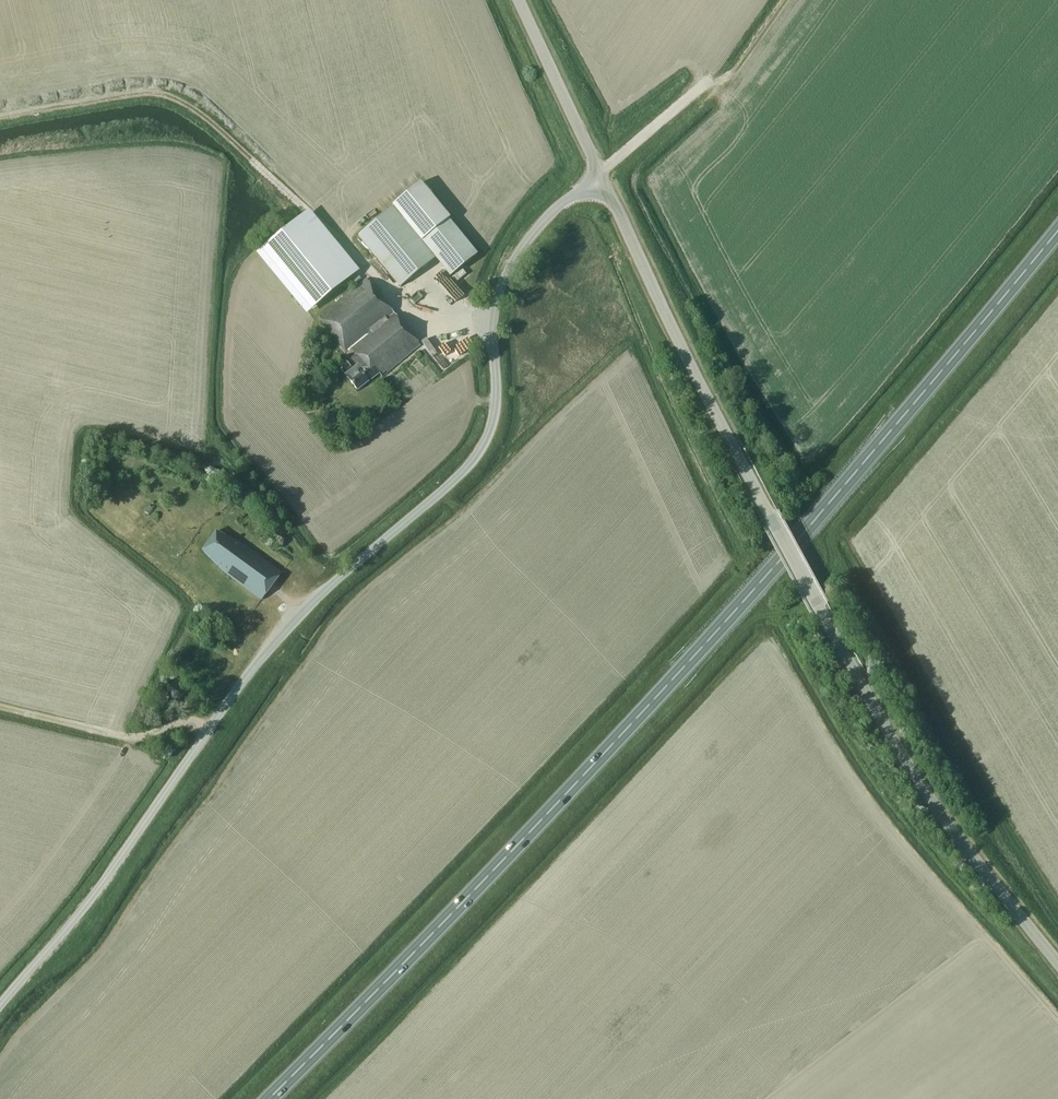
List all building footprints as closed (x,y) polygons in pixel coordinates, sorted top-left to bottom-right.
[(449,277),(478,254),(421,184),(358,235),(400,286),(434,258),(449,277)] [(256,248),(303,313),(359,272),(312,208),(256,248)] [(420,345),(366,279),(318,318),(357,365),(345,375),(358,390),(379,374),(382,377),(420,345)] [(435,361),(443,371),(471,352),(463,342),(435,361)] [(343,373),(351,367),(346,361),(338,367),(343,373)] [(298,376),(304,385),(312,379),(305,370),(298,376)] [(328,387),(332,382),(327,379),(323,384),(328,387)] [(253,593),(272,566),(237,540),(207,524),(193,544),(217,567),(253,593)] [(167,693),(179,702),(186,692),(174,683),(167,693)]
